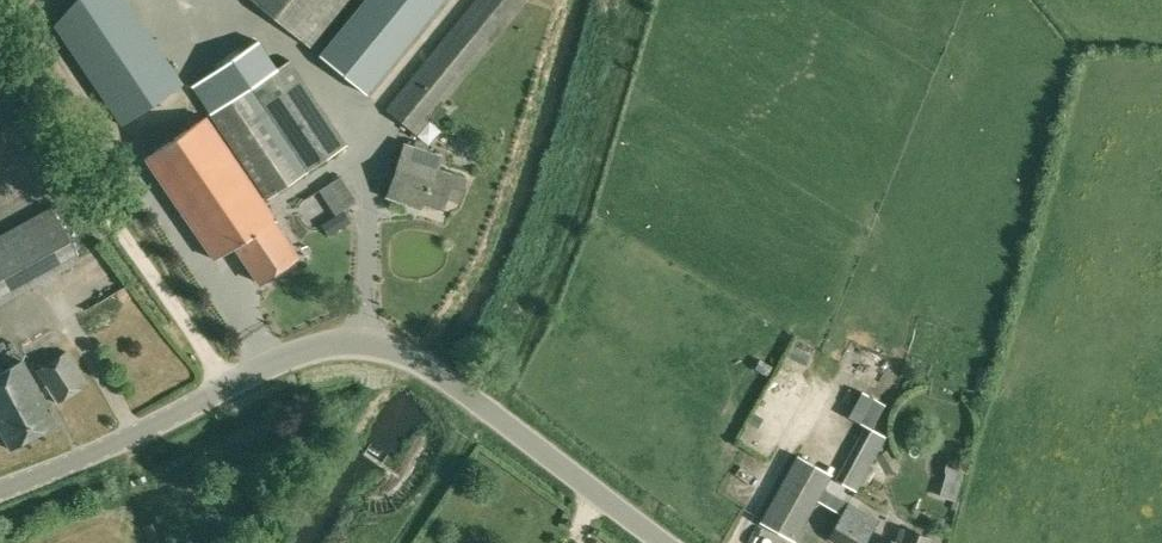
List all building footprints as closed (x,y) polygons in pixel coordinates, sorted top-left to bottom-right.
[(55,26),(122,125),(183,83),(127,0),(76,0),(55,26)] [(265,10),(312,47),(350,0),(253,0),(265,10)] [(366,94),(444,0),(364,0),(319,55),(366,94)] [(527,0),(475,0),(386,108),(418,134),(527,0)] [(192,86),(268,199),(347,145),(290,60),(276,70),(258,42),(192,86)] [(234,245),(259,282),(299,256),(206,117),(146,157),(214,259),(234,245)] [(413,204),(414,199),(442,208),(446,196),(459,201),(466,177),(437,167),(441,155),(406,143),(388,195),(413,204)] [(358,200),(341,174),(319,188),(336,214),(358,200)] [(80,257),(53,207),(0,236),(0,301),(80,257)] [(809,356),(792,347),(788,355),(805,364),(809,356)] [(68,350),(36,370),(57,403),(89,383),(68,350)] [(10,448),(56,423),(23,360),(0,373),(0,429),(10,448)] [(859,421),(873,397),(861,391),(847,415),(859,421)] [(865,425),(872,429),(885,404),(873,397),(859,421),(865,425)] [(886,436),(872,429),(865,425),(835,479),(856,491),(886,436)] [(761,522),(795,541),(830,477),(796,458),(761,522)] [(946,473),(946,474),(946,476),(960,480),(964,468),(947,463),(947,464),(946,466),(946,467),(946,468),(946,470),(946,471),(946,473)] [(848,503),(841,515),(872,533),(879,520),(848,503)] [(841,515),(828,538),(837,542),(866,542),(872,533),(841,515)] [(930,537),(905,529),(901,542),(928,542),(930,537)]
